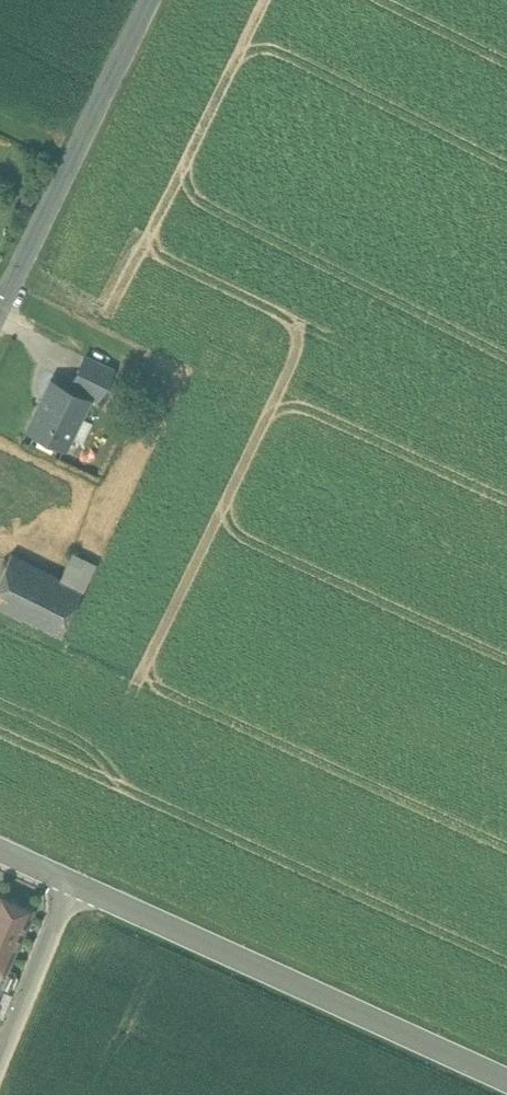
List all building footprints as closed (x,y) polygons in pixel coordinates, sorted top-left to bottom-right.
[(112,370),(85,357),(72,383),(99,396),(112,370)] [(89,398),(51,380),(27,429),(64,447),(89,398)] [(11,552),(0,574),(0,604),(59,633),(82,587),(61,577),(11,552)] [(93,564),(72,554),(61,577),(82,587),(93,564)] [(7,970),(34,908),(0,893),(0,967),(7,970)]
